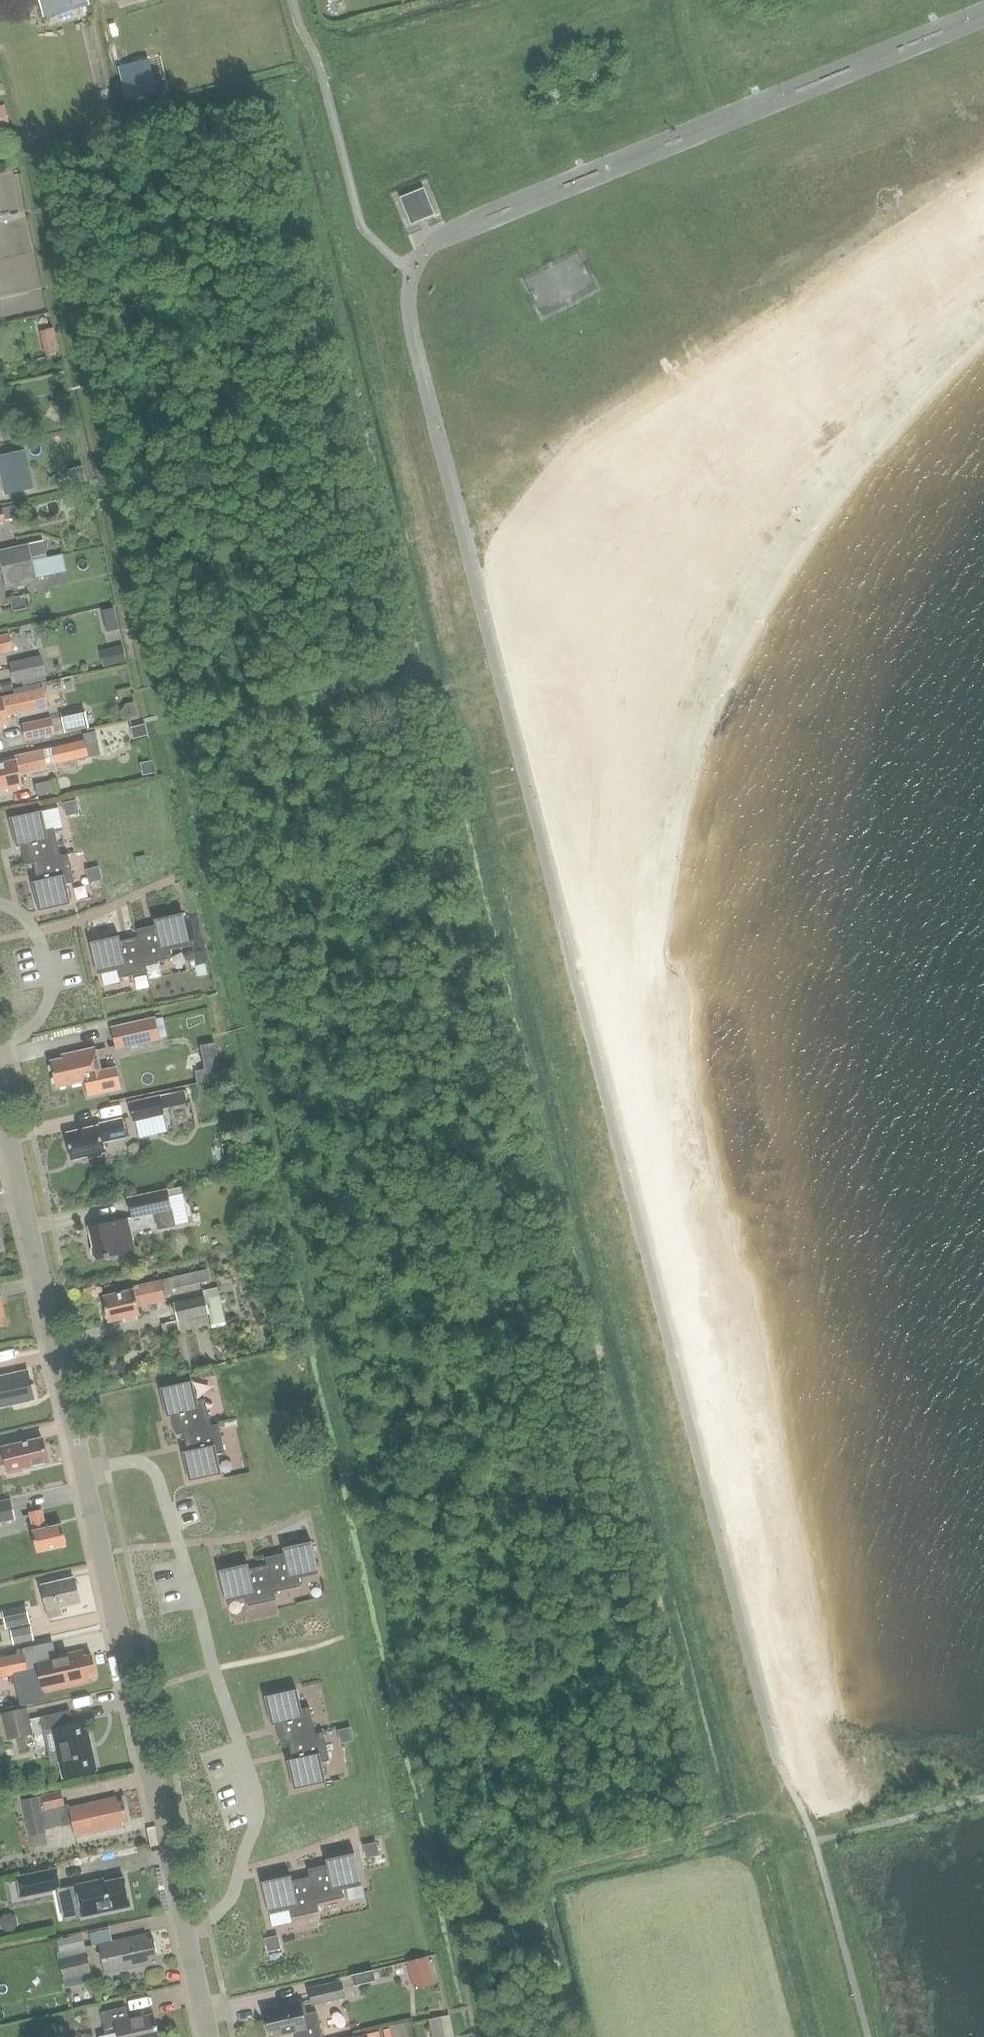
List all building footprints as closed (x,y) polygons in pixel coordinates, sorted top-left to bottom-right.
[(44,19),(90,7),(88,0),(39,0),(44,19)] [(149,60),(135,63),(143,98),(157,94),(149,60)] [(135,63),(118,68),(126,102),(143,98),(135,63)] [(10,123),(6,106),(0,107),(0,125),(10,123)] [(424,189),(400,198),(408,219),(414,216),(417,222),(428,218),(426,212),(432,209),(424,189)] [(585,254),(531,272),(545,314),(599,296),(585,254)] [(0,458),(0,480),(3,496),(33,490),(25,453),(0,458)] [(0,550),(0,562),(0,564),(2,570),(3,570),(2,567),(46,558),(46,554),(43,541),(0,550)] [(46,558),(2,567),(3,570),(6,586),(38,580),(37,577),(66,570),(63,554),(46,558)] [(13,650),(9,635),(0,637),(0,653),(13,650)] [(123,646),(107,650),(111,666),(127,662),(123,646)] [(13,665),(18,685),(49,677),(45,657),(13,665)] [(11,682),(1,684),(2,691),(13,689),(11,682)] [(0,698),(0,729),(7,728),(6,725),(10,725),(8,717),(30,712),(48,708),(43,689),(26,693),(0,698)] [(85,709),(62,714),(63,719),(65,733),(66,734),(89,729),(85,710),(85,709)] [(23,724),(26,741),(55,735),(52,719),(23,724)] [(145,726),(131,729),(134,739),(147,736),(145,726)] [(47,765),(56,763),(57,765),(90,757),(86,741),(15,758),(16,762),(0,766),(0,792),(7,790),(7,792),(22,789),(21,787),(24,786),(22,777),(48,771),(47,765)] [(34,784),(37,796),(56,792),(53,780),(34,784)] [(76,801),(64,804),(66,817),(79,814),(76,801)] [(42,811),(10,818),(16,847),(22,846),(26,865),(33,864),(33,863),(61,857),(61,856),(55,829),(46,831),(42,811)] [(37,881),(32,882),(38,911),(71,904),(66,884),(75,882),(68,854),(61,856),(61,857),(33,863),(33,864),(37,881)] [(99,868),(87,871),(90,883),(102,881),(99,868)] [(156,926),(137,930),(138,938),(139,938),(145,965),(146,965),(173,959),(171,951),(190,947),(183,914),(155,921),(156,926)] [(119,936),(91,943),(98,975),(118,971),(119,979),(147,973),(146,965),(145,965),(139,938),(138,938),(121,942),(119,936)] [(163,1017),(154,1019),(159,1040),(167,1038),(163,1017)] [(116,1050),(130,1047),(159,1040),(154,1019),(111,1028),(116,1050)] [(205,1070),(195,1071),(198,1084),(221,1079),(215,1044),(200,1047),(205,1070)] [(88,1097),(120,1090),(115,1067),(100,1070),(95,1048),(61,1055),(62,1059),(50,1062),(56,1088),(85,1082),(88,1097)] [(186,1090),(131,1103),(135,1122),(166,1115),(165,1108),(186,1103),(185,1099),(188,1098),(186,1090)] [(101,1142),(125,1136),(121,1120),(97,1126),(97,1127),(66,1134),(72,1159),(88,1155),(89,1159),(102,1156),(101,1152),(104,1152),(101,1142)] [(238,1155),(224,1157),(227,1170),(240,1167),(238,1155)] [(169,1191),(130,1200),(134,1218),(156,1213),(157,1219),(159,1229),(177,1225),(169,1191)] [(129,1220),(90,1229),(97,1260),(136,1251),(134,1240),(129,1220)] [(206,1270),(165,1279),(168,1291),(208,1281),(206,1270)] [(132,1289),(102,1296),(108,1322),(123,1318),(124,1321),(137,1318),(136,1315),(140,1315),(137,1306),(165,1300),(160,1280),(132,1287),(132,1289)] [(205,1295),(174,1303),(178,1320),(162,1324),(164,1334),(225,1320),(217,1287),(204,1290),(205,1295)] [(34,1400),(27,1369),(0,1375),(0,1407),(34,1400)] [(192,1382),(161,1388),(162,1393),(167,1417),(169,1417),(173,1416),(177,1436),(184,1434),(184,1431),(210,1426),(205,1399),(196,1401),(192,1382)] [(188,1451),(183,1452),(189,1480),(221,1474),(217,1454),(225,1453),(219,1424),(210,1426),(184,1431),(184,1434),(188,1451)] [(5,1463),(8,1474),(31,1468),(30,1465),(47,1461),(41,1439),(2,1448),(2,1449),(0,1450),(0,1465),(5,1463)] [(11,1501),(0,1503),(0,1525),(16,1522),(11,1501)] [(36,1552),(66,1545),(61,1524),(45,1528),(41,1509),(30,1511),(34,1530),(31,1531),(36,1552)] [(285,1554),(266,1558),(267,1566),(268,1565),(274,1593),(301,1587),(300,1579),(319,1574),(312,1542),(284,1549),(285,1554)] [(248,1564),(219,1570),(227,1603),(247,1598),(248,1607),(276,1600),(274,1593),(268,1565),(267,1566),(250,1569),(248,1564)] [(59,1608),(79,1603),(74,1577),(41,1584),(49,1617),(60,1614),(59,1608)] [(26,1607),(2,1613),(6,1630),(10,1629),(30,1625),(26,1607)] [(31,1627),(11,1631),(13,1641),(14,1645),(34,1641),(31,1627)] [(89,1673),(95,1672),(91,1654),(84,1656),(83,1651),(37,1661),(39,1670),(43,1690),(91,1680),(89,1673)] [(0,1658),(0,1678),(15,1675),(28,1672),(24,1653),(0,1658)] [(28,1672),(15,1675),(22,1707),(27,1706),(46,1702),(43,1690),(39,1670),(28,1672)] [(297,1689),(265,1696),(272,1725),(277,1724),(281,1743),(289,1741),(316,1735),(316,1734),(310,1707),(302,1709),(297,1689)] [(22,1707),(1,1712),(8,1738),(33,1733),(27,1706),(22,1707)] [(62,1776),(96,1768),(85,1720),(73,1723),(70,1710),(41,1716),(44,1730),(51,1728),(62,1776)] [(351,1729),(338,1732),(340,1744),(354,1741),(351,1729)] [(293,1759),(288,1760),(294,1789),(326,1782),(322,1762),(330,1760),(324,1732),(316,1734),(316,1735),(289,1741),(293,1759)] [(62,1791),(24,1800),(32,1837),(47,1833),(46,1829),(41,1811),(58,1807),(62,1826),(62,1827),(73,1824),(76,1836),(121,1826),(120,1820),(127,1818),(123,1801),(118,1802),(117,1797),(71,1807),(70,1804),(65,1805),(62,1791)] [(376,1843),(363,1846),(366,1858),(379,1856),(376,1843)] [(327,1865),(308,1869),(310,1877),(311,1877),(317,1904),(344,1898),(342,1889),(362,1885),(355,1853),(326,1860),(327,1865)] [(58,1868),(17,1876),(22,1897),(62,1889),(58,1868)] [(291,1875),(262,1882),(270,1914),(290,1910),(291,1918),(319,1912),(317,1904),(311,1877),(310,1877),(292,1881),(291,1875)] [(103,1879),(76,1885),(83,1917),(130,1907),(124,1878),(104,1882),(103,1879)] [(82,1934),(57,1940),(60,1953),(85,1948),(82,1934)] [(152,1958),(158,1957),(154,1939),(148,1941),(147,1935),(100,1945),(106,1974),(153,1964),(152,1958)] [(278,1936),(264,1939),(267,1952),(281,1949),(278,1936)] [(86,1953),(59,1959),(64,1980),(91,1974),(87,1958),(86,1953)] [(350,1973),(353,1984),(374,1979),(372,1968),(350,1973)] [(342,1980),(308,1988),(311,2000),(312,2006),(347,1999),(342,1980)] [(264,2009),(270,2034),(295,2029),(297,2036),(323,2036),(317,2011),(302,2014),(299,2000),(264,2009)] [(154,2015),(129,2021),(126,2007),(101,2013),(106,2035),(118,2032),(119,2036),(160,2036),(154,2015)]
